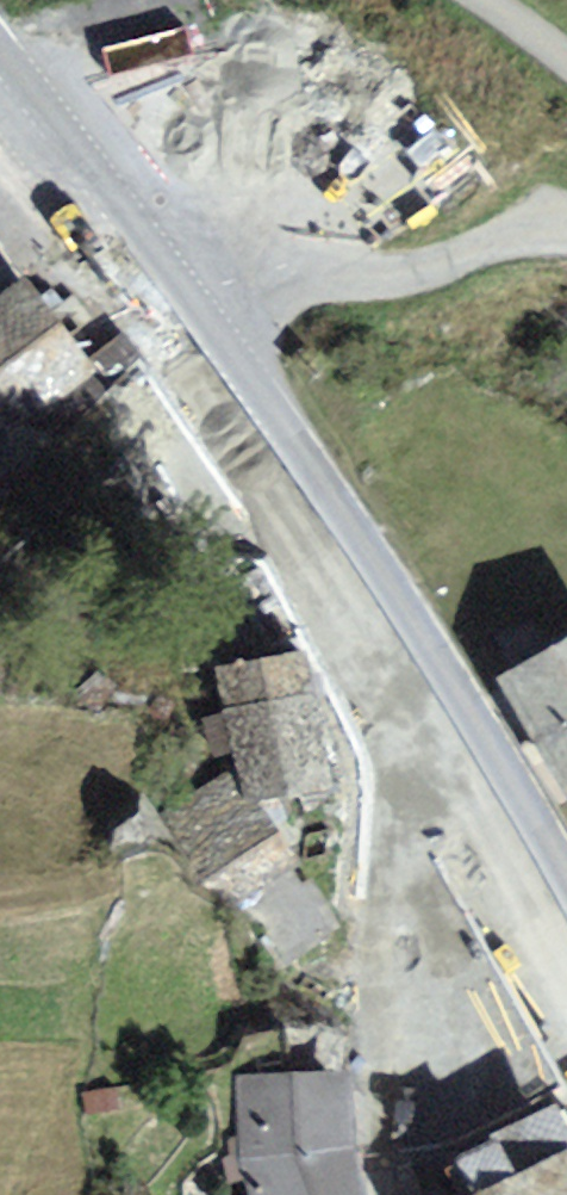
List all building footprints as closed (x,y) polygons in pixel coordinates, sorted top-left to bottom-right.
[(14,269),(0,250),(0,279),(14,269)] [(0,304),(0,444),(22,474),(104,414),(15,293),(0,304)] [(555,817),(566,811),(566,650),(489,691),(555,817)] [(205,680),(227,814),(309,801),(288,667),(205,680)] [(177,875),(221,930),(246,910),(288,876),(245,820),(177,875)] [(288,876),(246,910),(296,974),(337,941),(288,876)] [(241,1194),(342,1194),(334,1163),(329,1086),(231,1092),(236,1180),(241,1194)] [(549,1163),(485,1194),(565,1194),(549,1163)]
